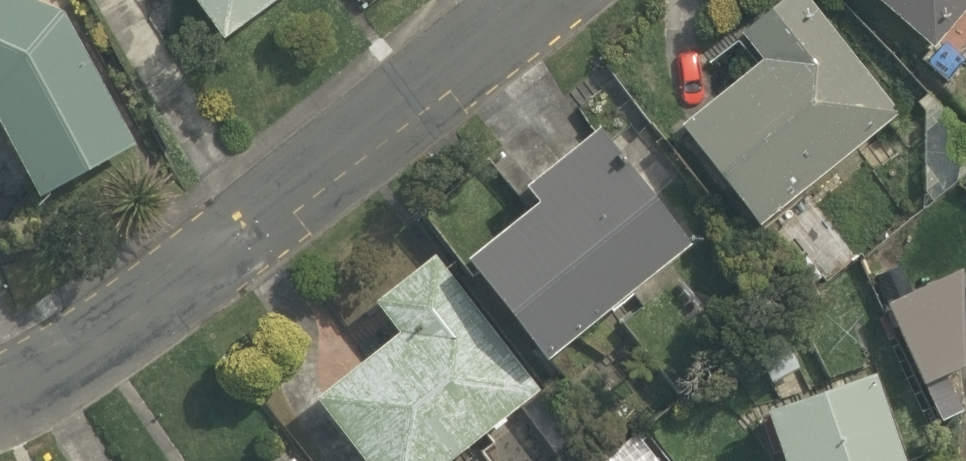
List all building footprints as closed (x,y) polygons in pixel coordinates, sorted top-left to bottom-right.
[(42,0),(0,0),(0,122),(41,197),(137,144),(67,11),(42,0)] [(225,39),(278,0),(197,0),(225,39)] [(685,120),(764,221),(901,111),(816,0),(781,0),(744,28),(764,56),(685,120)] [(937,45),(965,11),(965,0),(886,0),(937,45)] [(540,196),(469,252),(551,356),(697,239),(603,121),(528,181),(540,196)] [(369,460),(449,460),(495,424),(498,428),(510,418),(507,415),(542,387),(438,252),(378,298),(401,328),(318,393),(369,460)] [(965,266),(889,299),(927,380),(965,363),(965,266)] [(788,460),(911,460),(881,371),(769,405),(788,460)]
